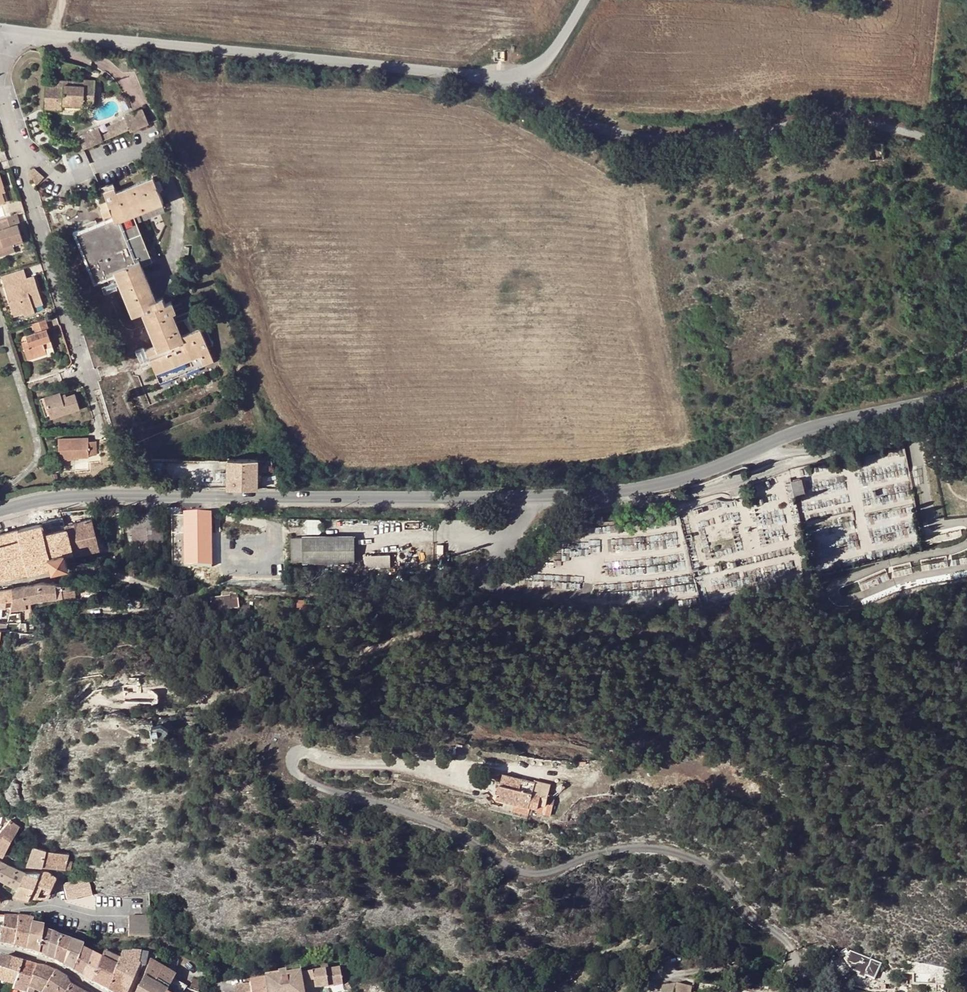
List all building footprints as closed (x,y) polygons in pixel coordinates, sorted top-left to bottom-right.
[(95,81),(84,81),(84,83),(84,87),(63,86),(45,85),(44,110),(62,111),(63,106),(93,108),(95,81)] [(143,111),(124,119),(124,121),(129,130),(130,133),(149,124),(143,111)] [(107,129),(109,133),(111,138),(129,130),(124,121),(107,129)] [(84,150),(111,138),(109,133),(101,136),(98,129),(79,138),(81,144),(84,150)] [(44,178),(34,169),(31,171),(36,187),(44,178)] [(160,384),(213,363),(200,329),(181,337),(173,315),(176,314),(172,303),(158,308),(142,266),(152,262),(148,252),(133,216),(163,204),(154,180),(117,194),(115,190),(105,194),(108,203),(113,214),(114,218),(116,222),(99,229),(97,224),(80,231),(74,233),(94,286),(117,277),(133,318),(143,314),(156,347),(147,350),(160,384)] [(113,214),(108,203),(100,206),(104,217),(113,214)] [(21,225),(18,214),(7,218),(11,227),(17,225),(18,226),(21,225)] [(0,220),(0,251),(5,249),(5,247),(13,244),(23,240),(18,226),(17,225),(11,227),(7,218),(0,220)] [(99,229),(116,222),(114,218),(97,224),(99,229)] [(79,228),(80,231),(97,224),(96,221),(79,228)] [(5,249),(0,251),(0,254),(14,249),(13,244),(5,247),(5,249)] [(2,278),(13,314),(23,311),(23,314),(24,316),(35,313),(34,308),(33,305),(42,302),(34,278),(27,280),(24,279),(21,271),(2,278)] [(174,295),(179,281),(171,278),(166,292),(174,295)] [(47,330),(49,330),(46,320),(32,324),(36,334),(27,337),(29,342),(23,344),(29,361),(47,355),(45,350),(53,348),(47,330)] [(144,345),(136,348),(141,360),(149,357),(144,345)] [(55,355),(53,348),(45,350),(48,357),(55,355)] [(50,417),(79,408),(74,393),(66,395),(62,396),(61,393),(60,391),(44,396),(50,414),(50,417)] [(50,414),(44,396),(40,398),(45,415),(50,414)] [(75,461),(75,460),(89,459),(89,455),(89,443),(89,439),(58,440),(60,461),(75,461)] [(258,461),(228,462),(228,463),(228,488),(228,489),(258,489),(258,461)] [(220,488),(228,488),(228,463),(220,463),(220,488)] [(791,484),(795,499),(805,497),(802,482),(791,484)] [(171,515),(173,566),(212,567),(211,515),(171,515)] [(73,554),(67,528),(66,529),(65,526),(64,519),(63,519),(0,535),(0,582),(4,581),(20,577),(35,573),(51,569),(52,573),(69,569),(69,568),(68,565),(66,555),(73,554)] [(67,528),(73,554),(66,555),(68,565),(74,564),(73,563),(100,558),(101,558),(99,550),(92,519),(65,526),(66,529),(67,528)] [(355,533),(292,534),(292,563),(355,562),(355,533)] [(391,566),(391,553),(365,555),(365,567),(391,566)] [(42,600),(62,598),(62,585),(41,583),(36,584),(29,586),(31,602),(42,600)] [(74,586),(62,585),(62,598),(65,597),(75,593),(74,586)] [(31,608),(31,602),(29,586),(28,586),(24,587),(22,587),(17,588),(12,589),(13,600),(12,601),(11,608),(11,610),(31,608)] [(5,608),(7,601),(12,601),(13,600),(12,589),(0,591),(0,608),(5,608)] [(239,608),(238,600),(231,600),(230,597),(220,598),(221,612),(224,611),(224,610),(239,608)] [(212,612),(221,612),(220,598),(210,599),(212,612)] [(7,625),(7,623),(8,617),(0,616),(0,617),(0,624),(7,625)] [(161,723),(150,726),(152,737),(163,734),(167,728),(161,723)] [(498,798),(516,803),(531,807),(539,809),(539,806),(546,807),(552,785),(536,780),(535,783),(504,775),(498,798)] [(514,811),(529,815),(531,807),(516,803),(514,811)] [(539,806),(539,809),(537,817),(551,821),(554,810),(546,807),(539,806)] [(4,854),(5,851),(13,837),(20,827),(10,820),(8,822),(0,830),(0,852),(4,854)] [(46,850),(33,846),(27,863),(27,864),(42,866),(46,850)] [(42,866),(57,867),(71,869),(72,862),(67,861),(69,854),(46,850),(42,866)] [(8,880),(4,886),(15,892),(18,885),(20,881),(25,871),(1,861),(0,862),(0,875),(3,877),(8,880)] [(20,881),(34,886),(40,871),(25,871),(20,881)] [(30,895),(31,895),(47,896),(52,885),(56,877),(47,871),(40,871),(34,886),(30,895)] [(67,899),(77,897),(82,896),(92,894),(88,878),(69,883),(64,884),(67,899)] [(14,894),(29,898),(31,895),(30,895),(34,886),(20,881),(18,885),(15,892),(14,894)] [(128,937),(152,937),(151,923),(151,920),(150,915),(149,915),(129,915),(128,937)] [(1,929),(0,934),(0,945),(6,946),(12,947),(18,919),(2,918),(1,929)] [(25,951),(31,927),(32,921),(26,919),(26,918),(19,918),(19,919),(18,919),(12,947),(25,951)] [(25,951),(38,956),(42,932),(43,929),(31,927),(25,951)] [(76,931),(72,943),(82,946),(87,935),(76,931)] [(50,934),(42,932),(38,956),(45,958),(50,934)] [(45,958),(53,962),(59,939),(50,934),(45,958)] [(53,962),(61,966),(69,942),(59,939),(53,962)] [(72,943),(69,942),(61,966),(72,971),(80,951),(81,951),(82,946),(72,943)] [(826,968),(837,981),(851,971),(853,972),(858,974),(858,976),(865,979),(866,977),(874,979),(881,964),(851,952),(848,953),(846,950),(841,953),(844,957),(842,958),(842,959),(826,968)] [(90,955),(81,951),(80,951),(72,971),(82,977),(90,955)] [(108,991),(119,960),(104,953),(100,960),(91,982),(108,991)] [(132,980),(134,976),(138,967),(139,966),(137,966),(139,954),(131,953),(130,955),(120,955),(120,958),(119,960),(108,991),(128,991),(132,980)] [(142,968),(144,968),(147,955),(139,954),(137,966),(139,966),(138,967),(142,968)] [(82,977),(91,982),(100,960),(90,955),(82,977)] [(0,958),(0,970),(7,973),(11,961),(0,958)] [(17,976),(18,976),(21,964),(11,961),(7,973),(17,976)] [(149,961),(146,969),(143,978),(135,991),(166,991),(173,978),(174,976),(158,966),(149,961)] [(12,990),(20,991),(33,991),(34,991),(35,991),(42,991),(54,973),(43,969),(21,964),(18,976),(17,976),(14,986),(13,986),(12,990)] [(334,989),(343,988),(340,968),(300,974),(300,975),(304,991),(317,991),(334,989)] [(12,990),(13,986),(14,986),(17,976),(7,973),(0,970),(0,982),(10,985),(9,989),(12,990)] [(69,987),(65,979),(54,973),(42,991),(65,991),(69,987)] [(267,991),(304,991),(300,975),(265,981),(267,991)] [(193,979),(190,988),(198,991),(201,982),(193,979)] [(265,980),(250,983),(250,984),(235,986),(236,991),(267,991),(265,981),(265,980)]
